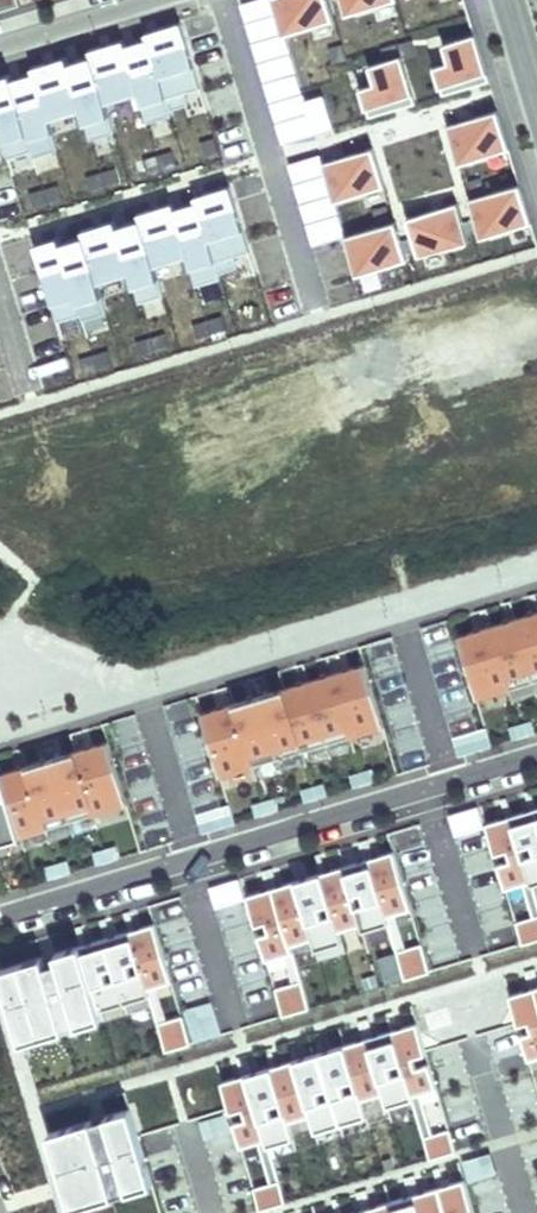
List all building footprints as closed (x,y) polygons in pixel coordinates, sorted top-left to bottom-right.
[(283,34),(335,19),(329,0),(273,0),(283,34)] [(393,0),(339,0),(343,14),(393,0)] [(0,74),(0,126),(8,159),(56,147),(48,116),(82,107),(90,138),(113,132),(104,98),(139,89),(145,112),(200,98),(182,28),(0,74)] [(441,43),(447,62),(433,66),(440,92),(487,78),(474,34),(441,43)] [(361,66),(370,110),(412,102),(402,57),(361,66)] [(285,124),(311,120),(307,93),(281,97),(285,124)] [(123,97),(108,100),(115,130),(129,127),(123,97)] [(456,163),(508,149),(497,110),(446,124),(456,163)] [(479,238),(531,222),(520,183),(467,199),(479,238)] [(231,195),(121,225),(142,299),(162,294),(153,262),(190,252),(197,279),(235,269),(225,232),(240,228),(231,195)] [(456,201),(406,218),(419,257),(470,240),(456,201)] [(351,272),(404,265),(399,224),(346,230),(351,272)] [(57,315),(101,306),(95,277),(118,272),(110,232),(83,238),(86,252),(63,257),(59,239),(42,243),(57,315)] [(272,322),(301,312),(291,281),(262,291),(272,322)] [(471,697),(513,687),(509,673),(536,666),(536,608),(455,627),(471,697)] [(400,771),(428,764),(399,657),(372,664),(400,771)] [(491,746),(480,700),(458,705),(448,659),(434,662),(455,754),(491,746)] [(255,765),(252,753),(379,723),(365,662),(197,702),(214,775),(255,765)] [(109,742),(77,752),(96,815),(128,805),(109,742)] [(77,752),(53,759),(72,822),(96,815),(77,752)] [(53,759),(29,766),(48,829),(72,822),(53,759)] [(29,766),(4,774),(23,837),(48,829),(29,766)] [(23,837),(4,774),(0,775),(0,844),(23,837)] [(489,794),(511,942),(536,938),(536,787),(489,794)] [(448,813),(454,834),(483,826),(477,804),(448,813)] [(231,805),(199,815),(205,835),(237,825),(231,805)] [(417,827),(391,836),(414,906),(440,897),(417,827)] [(395,852),(370,859),(387,917),(388,916),(413,909),(395,852)] [(370,859),(346,867),(363,924),(365,932),(390,924),(388,916),(387,917),(370,859)] [(346,867),(322,874),(339,931),(340,931),(363,924),(346,867)] [(322,874),(298,881),(315,938),(314,939),(318,950),(343,942),(340,931),(339,931),(322,874)] [(241,880),(212,888),(218,907),(246,898),(241,880)] [(298,881),(274,889),(291,946),(292,945),(314,939),(315,938),(298,881)] [(274,889),(248,896),(257,926),(271,921),(275,932),(260,936),(268,961),(294,953),(292,945),(291,946),(274,889)] [(156,924),(131,932),(148,989),(149,989),(173,981),(156,924)] [(131,932),(107,939),(126,1003),(151,995),(149,989),(148,989),(131,932)] [(107,939),(82,946),(101,1010),(126,1003),(107,939)] [(424,945),(399,952),(407,981),(432,973),(424,945)] [(82,946),(57,954),(79,1026),(104,1019),(101,1010),(82,946)] [(352,988),(375,986),(372,950),(349,952),(352,988)] [(57,954),(45,957),(67,1030),(79,1026),(57,954)] [(45,957),(0,971),(22,1043),(67,1030),(45,957)] [(509,985),(536,1098),(536,978),(509,985)] [(303,982),(277,990),(285,1017),(311,1010),(303,982)] [(184,1017),(160,1025),(168,1053),(193,1045),(184,1017)] [(420,1024),(394,1031),(415,1099),(440,1092),(420,1024)] [(394,1031),(370,1039),(386,1093),(391,1111),(415,1103),(414,1100),(415,1099),(394,1031)] [(370,1039),(346,1047),(362,1100),(363,1100),(386,1093),(370,1039)] [(346,1047),(322,1054),(343,1125),(368,1117),(363,1100),(362,1100),(346,1047)] [(322,1054),(297,1061),(313,1115),(318,1132),(343,1125),(322,1054)] [(297,1061),(273,1069),(289,1122),(290,1122),(313,1115),(297,1061)] [(273,1069),(249,1076),(269,1141),(270,1147),(295,1139),(290,1122),(289,1122),(273,1069)] [(249,1076),(223,1083),(232,1113),(246,1110),(248,1119),(235,1123),(243,1149),(269,1141),(249,1076)] [(131,1110),(107,1118),(130,1193),(154,1186),(131,1110)] [(207,1141),(235,1132),(229,1114),(202,1122),(207,1141)] [(107,1118),(93,1122),(116,1198),(130,1193),(107,1118)] [(93,1122),(49,1135),(72,1211),(116,1198),(93,1122)] [(452,1131),(426,1139),(432,1161),(459,1153),(452,1131)] [(493,1154),(477,1159),(484,1180),(500,1176),(493,1154)] [(472,1184),(484,1180),(477,1159),(465,1163),(472,1184)] [(441,1188),(449,1212),(466,1212),(476,1210),(467,1180),(441,1188)] [(281,1182),(255,1190),(262,1212),(287,1204),(281,1182)] [(416,1195),(422,1212),(449,1212),(441,1188),(416,1195)] [(392,1202),(395,1212),(422,1212),(416,1195),(392,1202)] [(368,1210),(369,1212),(395,1212),(392,1202),(368,1210)]
